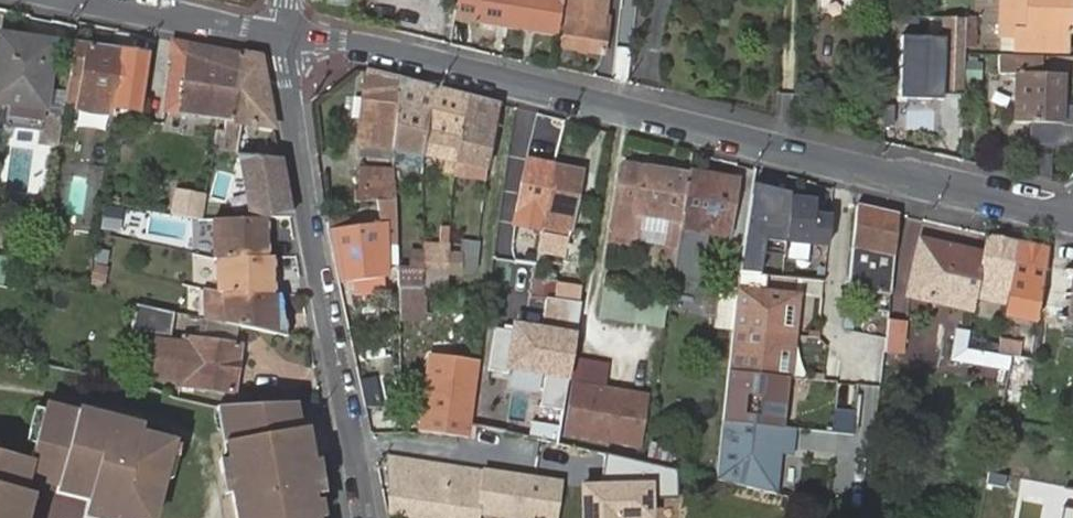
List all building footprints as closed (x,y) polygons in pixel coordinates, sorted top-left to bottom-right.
[(327,7),(345,9),(346,0),(328,0),(327,7)] [(506,30),(511,0),(456,0),(452,22),(506,30)] [(564,0),(511,0),(506,30),(558,38),(564,0)] [(558,48),(605,57),(609,20),(601,18),(604,0),(563,0),(558,38),(558,48)] [(1071,0),(1018,0),(1016,51),(1069,53),(1071,0)] [(964,19),(942,18),(942,40),(901,37),(899,93),(962,97),(963,56),(964,19)] [(0,42),(0,99),(13,102),(10,122),(43,127),(56,39),(2,31),(0,42)] [(240,55),(172,42),(169,59),(176,61),(166,111),(226,121),(232,122),(240,55)] [(121,52),(73,45),(69,74),(85,76),(81,107),(113,112),(121,52)] [(216,133),(213,151),(221,152),(223,141),(237,143),(241,124),(272,129),(258,58),(240,55),(232,122),(226,121),(224,134),(216,133)] [(1000,57),(999,76),(1018,77),(1016,126),(1029,126),(1028,148),(1072,149),(1072,120),(1072,109),(1062,109),(1063,76),(1042,76),(1043,59),(1000,57)] [(401,83),(364,74),(358,146),(394,149),(395,146),(401,83)] [(434,92),(401,83),(395,146),(415,152),(415,158),(423,160),(423,154),(434,92)] [(467,100),(434,92),(423,154),(455,163),(467,100)] [(500,108),(467,100),(455,163),(486,171),(500,108)] [(276,150),(272,129),(241,124),(237,143),(276,150)] [(223,141),(221,152),(236,154),(237,143),(223,141)] [(1030,153),(1028,174),(1046,175),(1048,154),(1030,153)] [(254,224),(255,224),(288,223),(278,161),(238,159),(254,224)] [(536,234),(549,167),(527,161),(512,224),(523,226),(522,232),(536,234)] [(680,232),(689,177),(622,166),(615,213),(672,223),(670,238),(667,251),(660,249),(654,281),(672,285),(674,273),(680,232)] [(577,173),(549,167),(536,234),(555,237),(554,241),(562,243),(577,173)] [(735,185),(689,177),(680,232),(727,239),(735,185)] [(396,201),(395,181),(356,182),(356,201),(396,201)] [(790,194),(751,185),(736,270),(758,274),(765,241),(824,247),(830,215),(815,214),(815,198),(790,194)] [(208,194),(174,188),(169,214),(203,220),(208,194)] [(117,232),(118,209),(97,207),(96,230),(117,232)] [(876,255),(895,259),(900,217),(857,208),(848,293),(871,296),(876,255)] [(672,223),(615,213),(613,229),(670,238),(672,223)] [(224,293),(231,328),(287,340),(280,297),(273,296),(267,260),(262,261),(255,224),(254,224),(199,224),(206,260),(211,260),(217,294),(224,293)] [(385,225),(328,232),(339,284),(387,278),(385,225)] [(702,278),(709,237),(680,232),(674,273),(702,278)] [(1016,246),(985,239),(981,259),(975,289),(1005,296),(1016,246)] [(449,246),(423,242),(423,257),(423,273),(446,275),(448,257),(449,246)] [(448,257),(446,275),(471,277),(474,273),(477,247),(461,245),(459,258),(448,257)] [(975,289),(981,259),(921,245),(909,298),(970,310),(975,289)] [(1048,253),(1016,246),(1005,296),(1037,303),(1048,253)] [(423,273),(423,257),(411,256),(409,272),(423,273)] [(23,263),(22,269),(33,272),(35,264),(23,263)] [(1050,268),(1042,316),(1072,323),(1072,273),(1050,268)] [(583,287),(548,281),(540,327),(511,323),(503,371),(567,382),(583,287)] [(703,318),(734,322),(737,292),(706,289),(703,318)] [(597,320),(664,331),(669,302),(602,292),(597,320)] [(716,484),(775,499),(796,299),(737,292),(734,322),(716,484)] [(174,336),(178,315),(138,307),(133,328),(174,336)] [(885,340),(883,354),(901,356),(906,326),(887,323),(885,340)] [(967,350),(968,334),(957,332),(951,362),(983,368),(987,354),(967,350)] [(995,353),(1017,355),(1018,340),(996,338),(995,353)] [(178,387),(234,397),(242,350),(186,340),(185,346),(161,341),(156,371),(180,375),(178,387)] [(996,355),(987,354),(983,368),(1008,373),(1010,359),(996,355)] [(430,357),(420,432),(437,434),(467,439),(468,425),(476,364),(430,357)] [(1008,373),(1006,381),(1025,385),(1030,362),(1010,359),(1008,373)] [(578,362),(573,385),(602,391),(607,367),(578,362)] [(1006,381),(1004,392),(1002,404),(1020,408),(1025,385),(1006,381)] [(602,391),(573,385),(563,435),(639,448),(648,400),(602,391)] [(229,438),(244,450),(304,440),(298,408),(263,407),(243,412),(215,406),(217,414),(212,420),(215,435),(222,440),(229,438)] [(174,443),(140,434),(142,427),(77,409),(76,415),(46,407),(36,442),(98,459),(95,472),(90,490),(85,507),(101,511),(105,497),(121,501),(117,516),(125,517),(153,517),(161,491),(153,489),(157,474),(165,476),(174,443)] [(522,413),(520,439),(551,441),(553,415),(522,413)] [(279,452),(306,452),(304,440),(244,450),(244,452),(258,452),(279,452)] [(90,490),(95,472),(98,459),(36,442),(31,459),(27,473),(90,490)] [(31,459),(0,450),(0,517),(23,517),(29,495),(22,493),(27,473),(31,459)] [(307,461),(306,452),(279,452),(258,452),(244,452),(247,467),(300,458),(307,461)] [(607,456),(600,483),(652,482),(653,497),(676,498),(676,473),(641,464),(607,456)] [(253,504),(313,494),(307,461),(300,458),(247,467),(227,471),(232,499),(253,504)] [(391,516),(403,517),(477,517),(477,513),(482,478),(482,473),(468,471),(388,459),(391,516)] [(482,478),(477,513),(515,517),(555,517),(560,481),(500,473),(499,481),(482,478)] [(161,491),(165,476),(157,474),(153,489),(161,491)] [(579,484),(580,517),(653,517),(653,497),(652,482),(600,483),(579,484)] [(313,494),(253,504),(232,499),(236,517),(311,517),(310,509),(316,508),(313,494)] [(105,497),(101,511),(117,516),(121,501),(105,497)]
